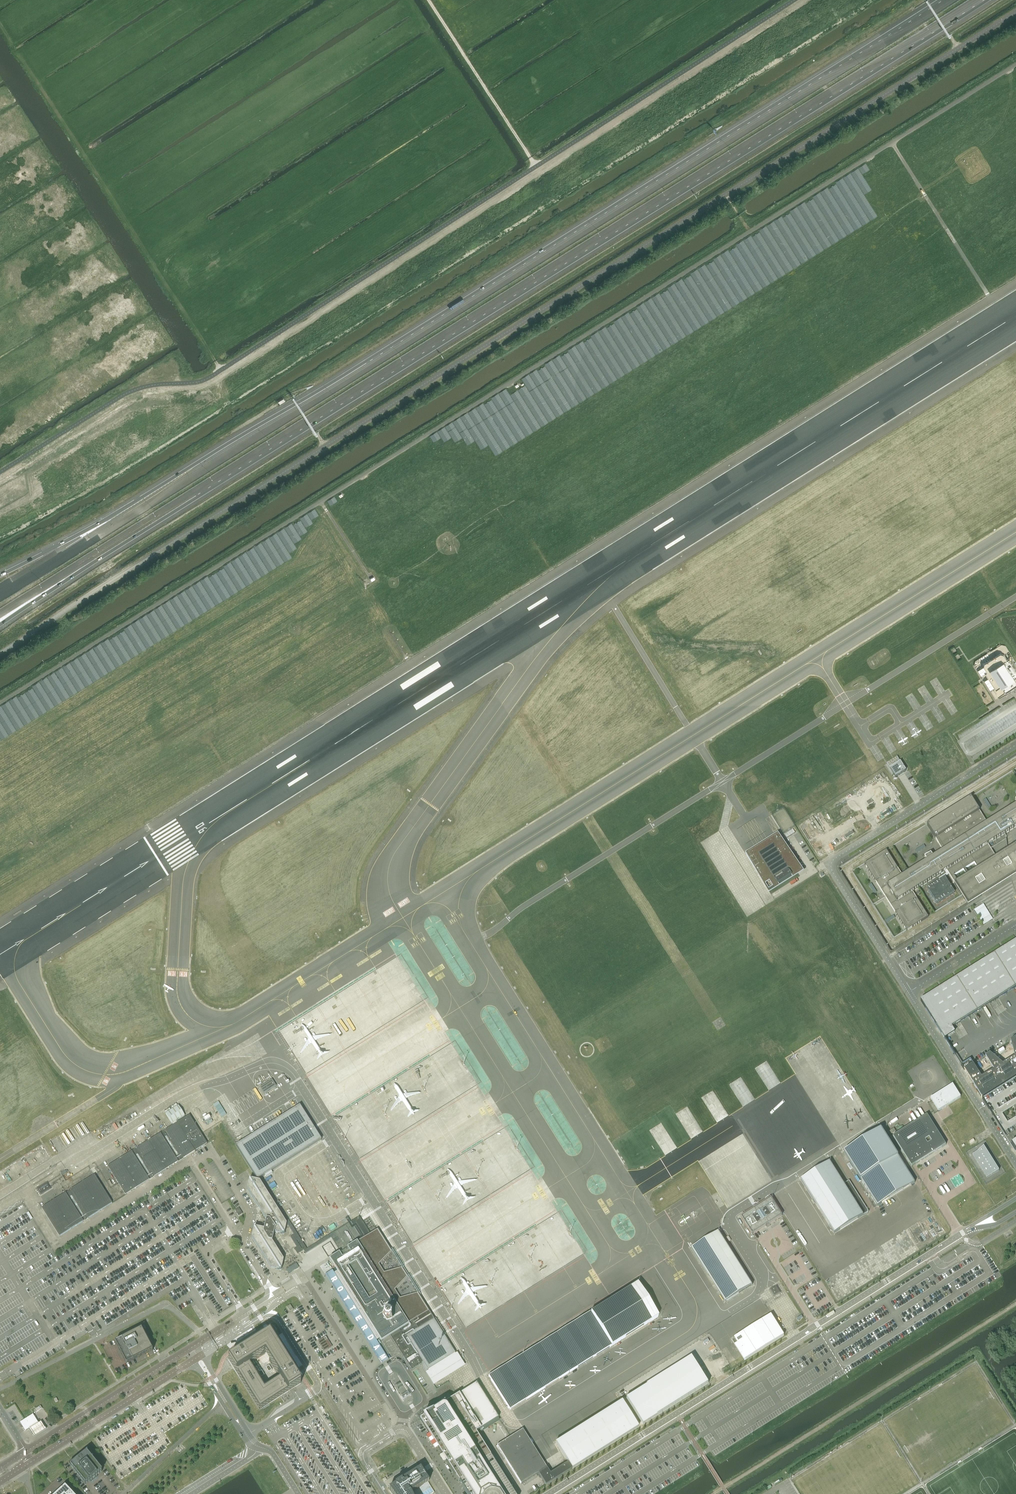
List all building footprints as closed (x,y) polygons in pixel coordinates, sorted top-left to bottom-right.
[(984,667),(987,672),(986,673),(996,689),(996,690),(1001,687),(1004,691),(1005,691),(1005,692),(1007,692),(1009,690),(1010,689),(1009,688),(1013,686),(1013,687),(1014,687),(1015,686),(1015,681),(1015,678),(1015,677),(1015,669),(1009,659),(1009,658),(1007,659),(1004,654),(1001,653),(997,656),(996,659),(992,661),(989,661),(985,663),(984,667)] [(898,758),(888,765),(895,777),(906,771),(898,758)] [(865,864),(906,931),(928,917),(912,892),(925,884),(944,872),(946,870),(949,875),(968,904),(981,896),(1015,874),(1015,844),(996,857),(988,844),(1015,827),(1015,805),(987,823),(971,798),(927,825),(943,851),(933,857),(931,854),(924,858),(926,861),(902,876),(887,851),(865,864)] [(778,833),(745,854),(769,891),(778,885),(792,877),(791,877),(798,872),(801,870),(797,865),(778,833)] [(945,877),(927,888),(936,904),(954,892),(945,877)] [(920,1000),(944,1038),(945,1038),(954,1032),(951,1027),(1015,987),(1015,940),(920,1000)] [(964,1070),(982,1098),(1015,1077),(1015,1038),(1015,1037),(1011,1040),(1015,1056),(1002,1065),(989,1054),(985,1056),(994,1070),(981,1078),(973,1064),(964,1070)] [(973,1064),(970,1059),(961,1065),(964,1070),(973,1064)] [(982,1098),(989,1109),(991,1113),(1015,1151),(1015,1152),(1015,1077),(982,1098)] [(272,1079),(259,1087),(263,1094),(276,1086),(272,1079)] [(948,1105),(960,1097),(952,1084),(936,1095),(930,1098),(937,1109),(938,1111),(948,1105)] [(195,1151),(177,1123),(176,1122),(185,1116),(178,1105),(172,1109),(171,1106),(166,1110),(167,1112),(165,1114),(172,1124),(173,1125),(165,1130),(183,1159),(195,1151),(195,1152),(197,1151),(196,1150),(195,1151)] [(262,1129),(235,1146),(237,1148),(257,1180),(259,1179),(287,1224),(294,1235),(303,1250),(305,1253),(331,1237),(341,1253),(341,1254),(346,1250),(335,1232),(334,1232),(306,1249),(261,1177),(284,1163),(321,1140),(299,1106),(262,1129)] [(207,1144),(189,1115),(177,1123),(195,1151),(196,1150),(207,1144)] [(946,1145),(943,1141),(927,1115),(893,1137),(911,1167),(946,1145)] [(915,1183),(881,1129),(844,1153),(877,1206),(915,1183)] [(183,1159),(165,1130),(160,1133),(178,1162),(183,1159)] [(178,1162),(160,1133),(148,1141),(166,1169),(178,1162)] [(166,1169),(148,1141),(136,1148),(154,1177),(166,1169)] [(999,1171),(983,1146),(977,1151),(972,1154),(987,1178),(992,1174),(999,1171)] [(154,1177),(136,1148),(131,1152),(149,1180),(154,1177)] [(149,1180),(131,1152),(119,1159),(137,1187),(149,1180)] [(137,1187),(119,1159),(108,1166),(125,1195),(137,1187)] [(869,1212),(849,1180),(843,1184),(830,1162),(800,1180),(834,1233),(869,1212)] [(111,1202),(94,1175),(82,1182),(100,1211),(112,1203),(111,1202)] [(286,1224),(259,1181),(249,1179),(247,1189),(266,1220),(266,1217),(268,1217),(275,1225),(274,1232),(284,1235),(286,1224)] [(100,1211),(82,1182),(70,1190),(88,1218),(100,1211)] [(47,1183),(37,1189),(40,1195),(50,1189),(49,1188),(47,1183)] [(70,1190),(65,1193),(83,1222),(88,1218),(70,1190)] [(65,1193),(53,1201),(71,1229),(83,1222),(65,1193)] [(752,1234),(782,1215),(771,1198),(742,1217),(752,1234)] [(53,1201),(41,1208),(59,1236),(71,1229),(53,1201)] [(266,1217),(266,1220),(265,1223),(264,1223),(263,1226),(264,1226),(263,1229),(263,1233),(268,1241),(271,1242),(274,1232),(275,1225),(268,1217),(266,1217)] [(332,1270),(325,1275),(326,1275),(327,1274),(328,1273),(336,1286),(337,1286),(337,1287),(337,1288),(337,1289),(338,1289),(339,1289),(339,1290),(357,1319),(356,1320),(359,1326),(360,1326),(361,1325),(363,1328),(364,1328),(363,1329),(363,1330),(364,1330),(364,1331),(365,1331),(366,1333),(366,1334),(366,1335),(367,1335),(368,1335),(368,1336),(368,1337),(374,1347),(378,1353),(382,1350),(381,1349),(378,1344),(377,1342),(376,1340),(379,1338),(381,1342),(389,1337),(390,1336),(392,1340),(394,1343),(411,1370),(421,1364),(420,1363),(422,1362),(425,1366),(428,1370),(429,1369),(453,1354),(455,1353),(433,1317),(426,1322),(417,1327),(416,1326),(411,1318),(410,1317),(410,1316),(411,1316),(415,1313),(413,1310),(410,1304),(404,1296),(399,1299),(396,1295),(404,1291),(396,1277),(360,1220),(357,1222),(355,1219),(342,1227),(335,1232),(346,1250),(341,1254),(341,1253),(339,1254),(339,1253),(329,1259),(336,1271),(333,1273),(332,1271),(332,1270)] [(283,1260),(271,1242),(268,1241),(263,1233),(263,1229),(253,1227),(251,1237),(270,1268),(280,1270),(283,1260)] [(752,1285),(719,1231),(691,1248),(725,1302),(752,1285)] [(294,1235),(290,1237),(300,1252),(302,1251),(303,1250),(294,1235)] [(658,1317),(637,1284),(590,1313),(611,1346),(658,1317)] [(780,1293),(776,1287),(771,1290),(774,1296),(780,1293)] [(510,1410),(611,1346),(590,1313),(590,1312),(488,1376),(510,1410)] [(744,1360),(747,1358),(784,1335),(771,1315),(734,1338),(735,1338),(738,1343),(735,1345),(741,1356),(744,1360)] [(153,1350),(142,1329),(115,1342),(126,1364),(153,1350)] [(294,1374),(281,1353),(269,1334),(258,1340),(228,1360),(233,1369),(259,1409),(289,1390),(300,1383),(294,1374)] [(323,1338),(318,1341),(324,1352),(329,1348),(323,1338)] [(692,1357),(626,1398),(642,1424),(708,1383),(692,1357)] [(420,1419),(433,1440),(436,1438),(458,1473),(461,1479),(458,1481),(459,1481),(463,1488),(467,1493),(514,1493),(512,1491),(508,1485),(497,1466),(493,1461),(490,1457),(477,1435),(475,1433),(498,1418),(476,1384),(467,1389),(457,1395),(457,1396),(454,1398),(443,1404),(433,1411),(430,1413),(423,1417),(420,1419)] [(572,1469),(638,1427),(635,1422),(622,1401),(555,1443),(568,1462),(550,1474),(547,1468),(538,1473),(540,1477),(546,1485),(572,1469)] [(35,1419),(32,1415),(21,1422),(23,1426),(26,1431),(37,1424),(35,1419)] [(41,1423),(29,1431),(34,1439),(46,1431),(41,1423)] [(546,1468),(522,1429),(511,1437),(497,1446),(521,1484),(546,1468)] [(85,1451),(69,1465),(85,1485),(90,1481),(91,1480),(91,1481),(97,1476),(96,1476),(102,1472),(85,1451)] [(388,1489),(389,1490),(388,1490),(391,1493),(430,1493),(433,1492),(434,1491),(428,1482),(420,1469),(395,1484),(395,1485),(393,1486),(392,1487),(388,1489)]
